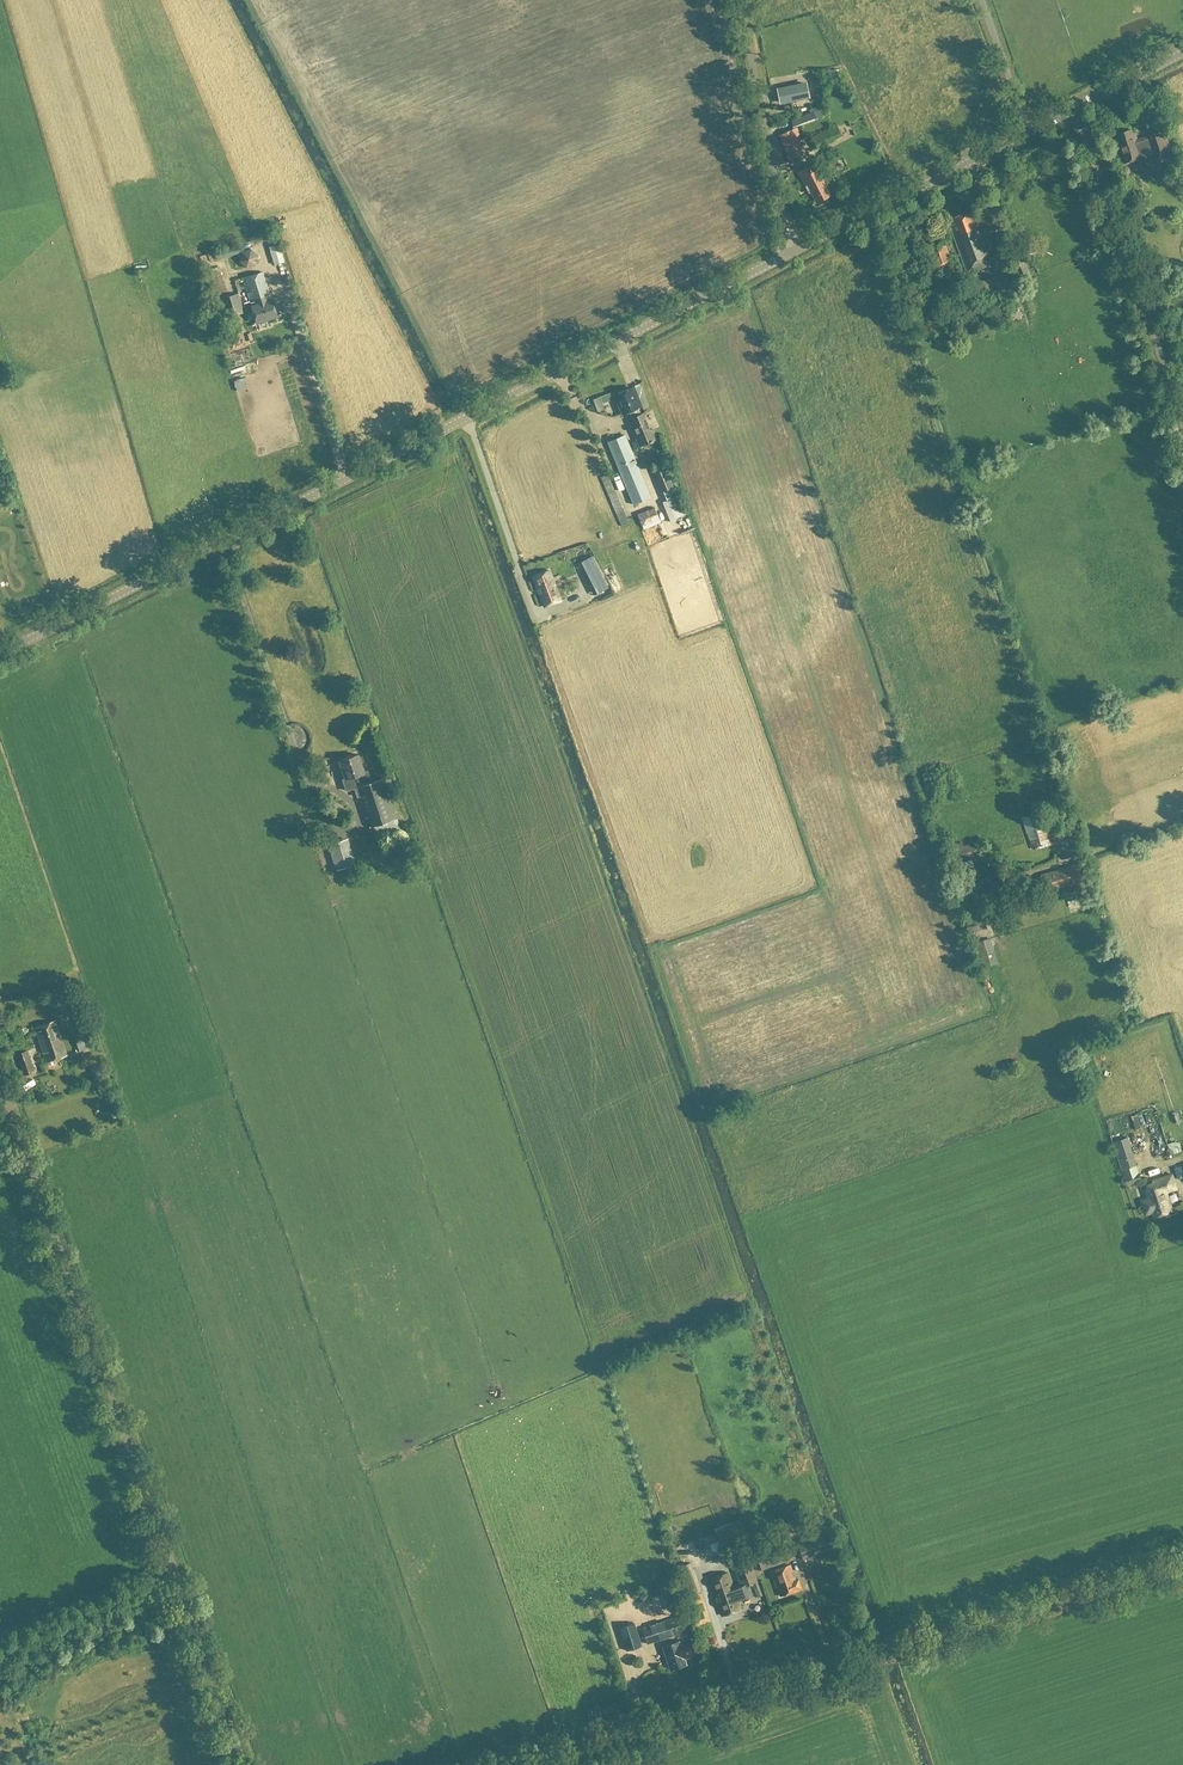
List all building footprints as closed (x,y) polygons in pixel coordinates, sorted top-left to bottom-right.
[(808,98),(805,84),(776,90),(779,104),(808,98)] [(789,131),(789,132),(782,135),(792,160),(802,156),(796,141),(795,141),(794,137),(797,136),(794,129),(789,131)] [(1136,140),(1134,134),(1132,135),(1130,131),(1117,135),(1118,138),(1115,139),(1123,164),(1136,160),(1140,171),(1142,175),(1146,177),(1151,178),(1155,176),(1159,173),(1161,169),(1161,165),(1158,157),(1171,153),(1164,131),(1144,137),(1145,138),(1136,140)] [(816,164),(798,173),(808,194),(810,193),(815,203),(830,196),(829,194),(830,193),(816,164)] [(1144,220),(1139,207),(1128,211),(1133,224),(1144,220)] [(975,210),(947,220),(954,239),(952,239),(965,275),(994,264),(992,259),(990,260),(987,253),(990,252),(982,230),(975,210)] [(998,238),(1003,254),(1012,251),(1006,235),(998,238)] [(952,262),(944,242),(927,248),(934,269),(952,262)] [(279,244),(268,247),(273,266),(284,263),(279,244)] [(1150,244),(1143,250),(1149,257),(1156,251),(1150,244)] [(256,267),(258,256),(250,250),(241,252),(238,262),(245,269),(256,267)] [(1030,278),(1023,261),(1013,265),(1020,281),(1030,278)] [(218,269),(204,274),(211,296),(213,296),(214,298),(221,296),(220,294),(226,292),(218,269)] [(248,302),(270,295),(263,273),(242,279),(248,302)] [(977,302),(1009,292),(1003,275),(971,285),(977,302)] [(244,314),(238,294),(219,299),(226,320),(244,314)] [(272,301),(270,295),(248,302),(250,307),(250,308),(254,324),(276,318),(272,301)] [(1015,306),(1003,309),(1006,323),(1017,320),(1015,306)] [(246,342),(240,321),(225,325),(231,346),(246,342)] [(582,389),(575,392),(583,407),(590,403),(582,389)] [(626,417),(639,412),(637,409),(638,408),(631,389),(614,396),(622,415),(625,414),(626,417)] [(603,410),(598,398),(592,401),(597,413),(603,410)] [(639,412),(626,417),(638,448),(656,440),(652,430),(650,431),(643,414),(640,415),(639,412)] [(624,436),(606,444),(628,498),(628,497),(632,506),(650,498),(646,490),(624,436)] [(660,453),(655,459),(662,464),(666,458),(660,453)] [(677,487),(667,462),(652,468),(663,493),(677,487)] [(623,512),(612,485),(604,489),(615,515),(623,512)] [(654,508),(636,515),(642,527),(659,520),(654,508)] [(567,576),(579,573),(575,561),(563,564),(567,576)] [(585,572),(596,594),(607,589),(596,566),(585,572)] [(559,602),(551,581),(548,571),(533,576),(544,607),(559,602)] [(372,827),(376,839),(400,831),(383,779),(370,783),(366,772),(363,774),(357,756),(338,762),(344,779),(341,780),(344,791),(353,788),(363,819),(366,818),(369,828),(372,827)] [(1040,812),(1021,818),(1027,835),(1033,851),(1051,845),(1040,812)] [(409,838),(398,842),(402,854),(412,851),(409,838)] [(356,864),(348,840),(328,847),(336,871),(356,864)] [(966,854),(975,851),(972,843),(963,846),(962,842),(955,845),(959,858),(961,858),(962,859),(967,857),(966,854)] [(958,865),(955,866),(957,872),(974,867),(972,860),(962,864),(962,861),(958,863),(958,865)] [(1075,865),(1041,876),(1046,892),(1080,882),(1075,865)] [(968,934),(987,929),(984,916),(965,921),(968,934)] [(997,964),(990,939),(975,944),(981,969),(997,964)] [(68,1056),(55,1021),(33,1029),(45,1064),(66,1056),(68,1056)] [(74,1036),(79,1052),(93,1047),(88,1031),(74,1036)] [(15,1055),(23,1077),(34,1073),(27,1051),(15,1055)] [(1019,1067),(1017,1060),(1008,1063),(1010,1070),(1019,1067)] [(103,1065),(89,1069),(93,1082),(107,1077),(103,1065)] [(1131,1115),(1136,1129),(1142,1127),(1137,1113),(1131,1115)] [(1140,1181),(1126,1138),(1112,1143),(1125,1185),(1140,1181)] [(1176,1189),(1172,1175),(1152,1182),(1154,1188),(1145,1191),(1149,1204),(1142,1206),(1145,1216),(1152,1213),(1154,1218),(1172,1212),(1166,1193),(1176,1189)] [(1133,1197),(1141,1195),(1138,1187),(1130,1189),(1133,1197)] [(742,1522),(714,1532),(721,1550),(748,1540),(742,1522)] [(781,1541),(753,1551),(760,1571),(788,1561),(781,1541)] [(741,1587),(747,1585),(756,1582),(746,1554),(731,1559),(741,1587)] [(690,1564),(674,1569),(684,1598),(701,1593),(694,1569),(692,1569),(690,1564)] [(789,1566),(770,1573),(780,1599),(798,1592),(797,1590),(800,1589),(797,1580),(794,1581),(789,1566)] [(741,1587),(733,1590),(727,1573),(709,1580),(721,1616),(740,1610),(737,1601),(751,1596),(747,1585),(741,1587)] [(660,1590),(667,1612),(682,1607),(675,1586),(660,1590)] [(682,1616),(641,1628),(646,1645),(687,1632),(682,1616)] [(634,1624),(617,1629),(624,1652),(641,1647),(634,1624)] [(687,1640),(662,1649),(670,1671),(685,1666),(683,1660),(693,1657),(687,1640)]
